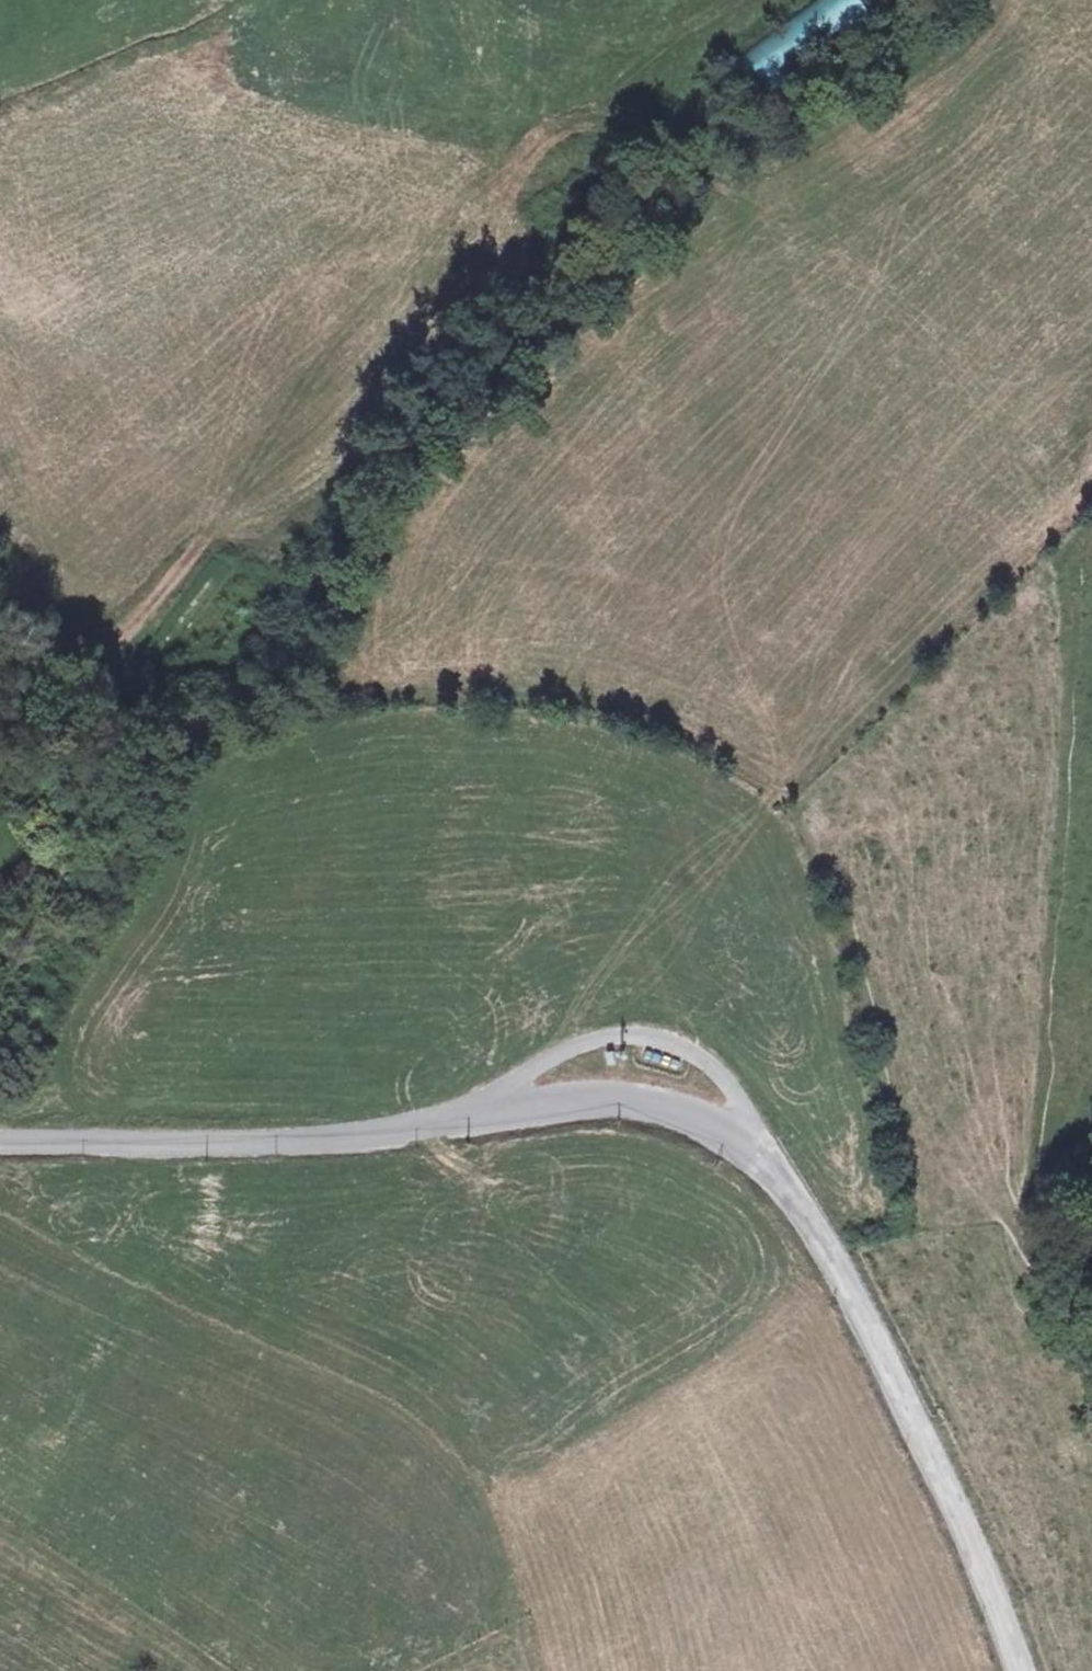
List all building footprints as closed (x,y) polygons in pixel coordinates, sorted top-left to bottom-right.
[(872,15),(862,0),(824,0),(738,53),(758,86),(872,15)]
